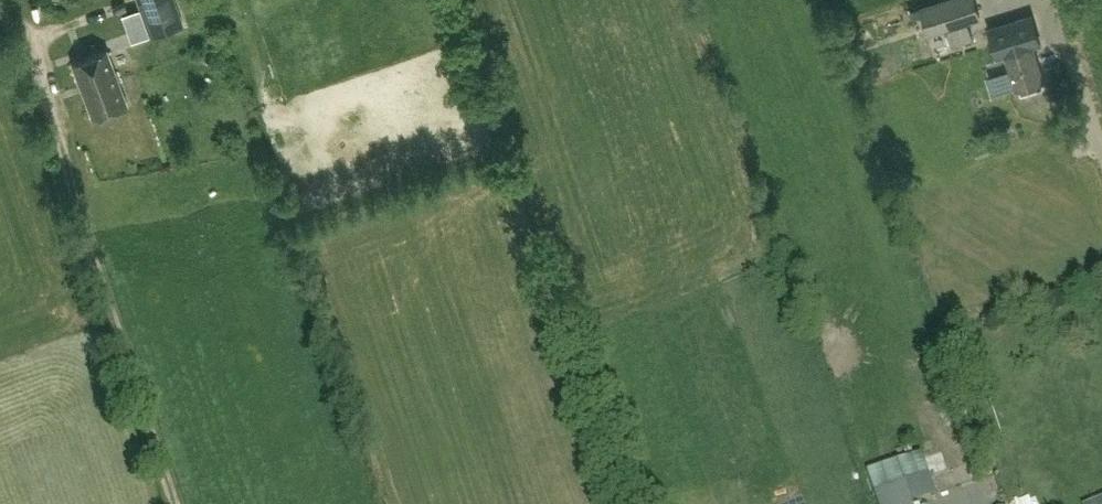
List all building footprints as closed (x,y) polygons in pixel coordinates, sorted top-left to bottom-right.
[(149,34),(183,22),(175,0),(137,0),(149,34)] [(920,7),(929,36),(981,19),(975,0),(942,0),(920,7)] [(998,56),(1006,54),(1017,89),(1045,81),(1034,45),(1041,43),(1032,14),(989,27),(998,56)] [(932,37),(914,40),(917,56),(935,53),(932,37)] [(92,117),(127,104),(107,49),(72,62),(92,117)]
